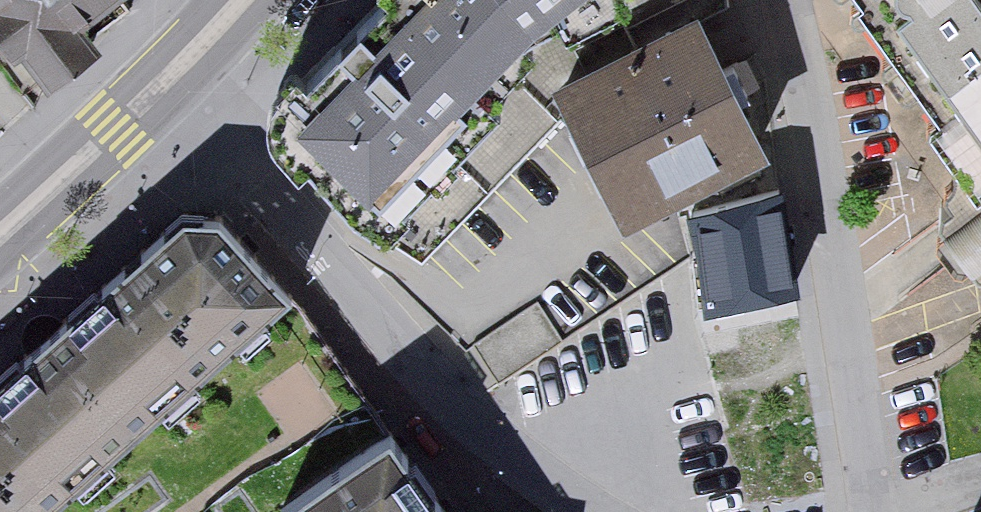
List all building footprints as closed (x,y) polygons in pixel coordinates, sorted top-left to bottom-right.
[(46,97),(102,54),(86,33),(129,0),(0,0),(0,38),(46,97)] [(287,131),(376,217),(512,55),(581,0),(417,0),(287,131)] [(886,26),(980,154),(980,5),(977,0),(885,0),(886,26)] [(775,159),(702,7),(554,78),(628,230),(775,159)] [(771,204),(692,220),(710,312),(790,296),(771,204)] [(185,221),(0,388),(0,511),(50,511),(270,313),(185,221)] [(394,437),(285,511),(447,511),(394,437)]
